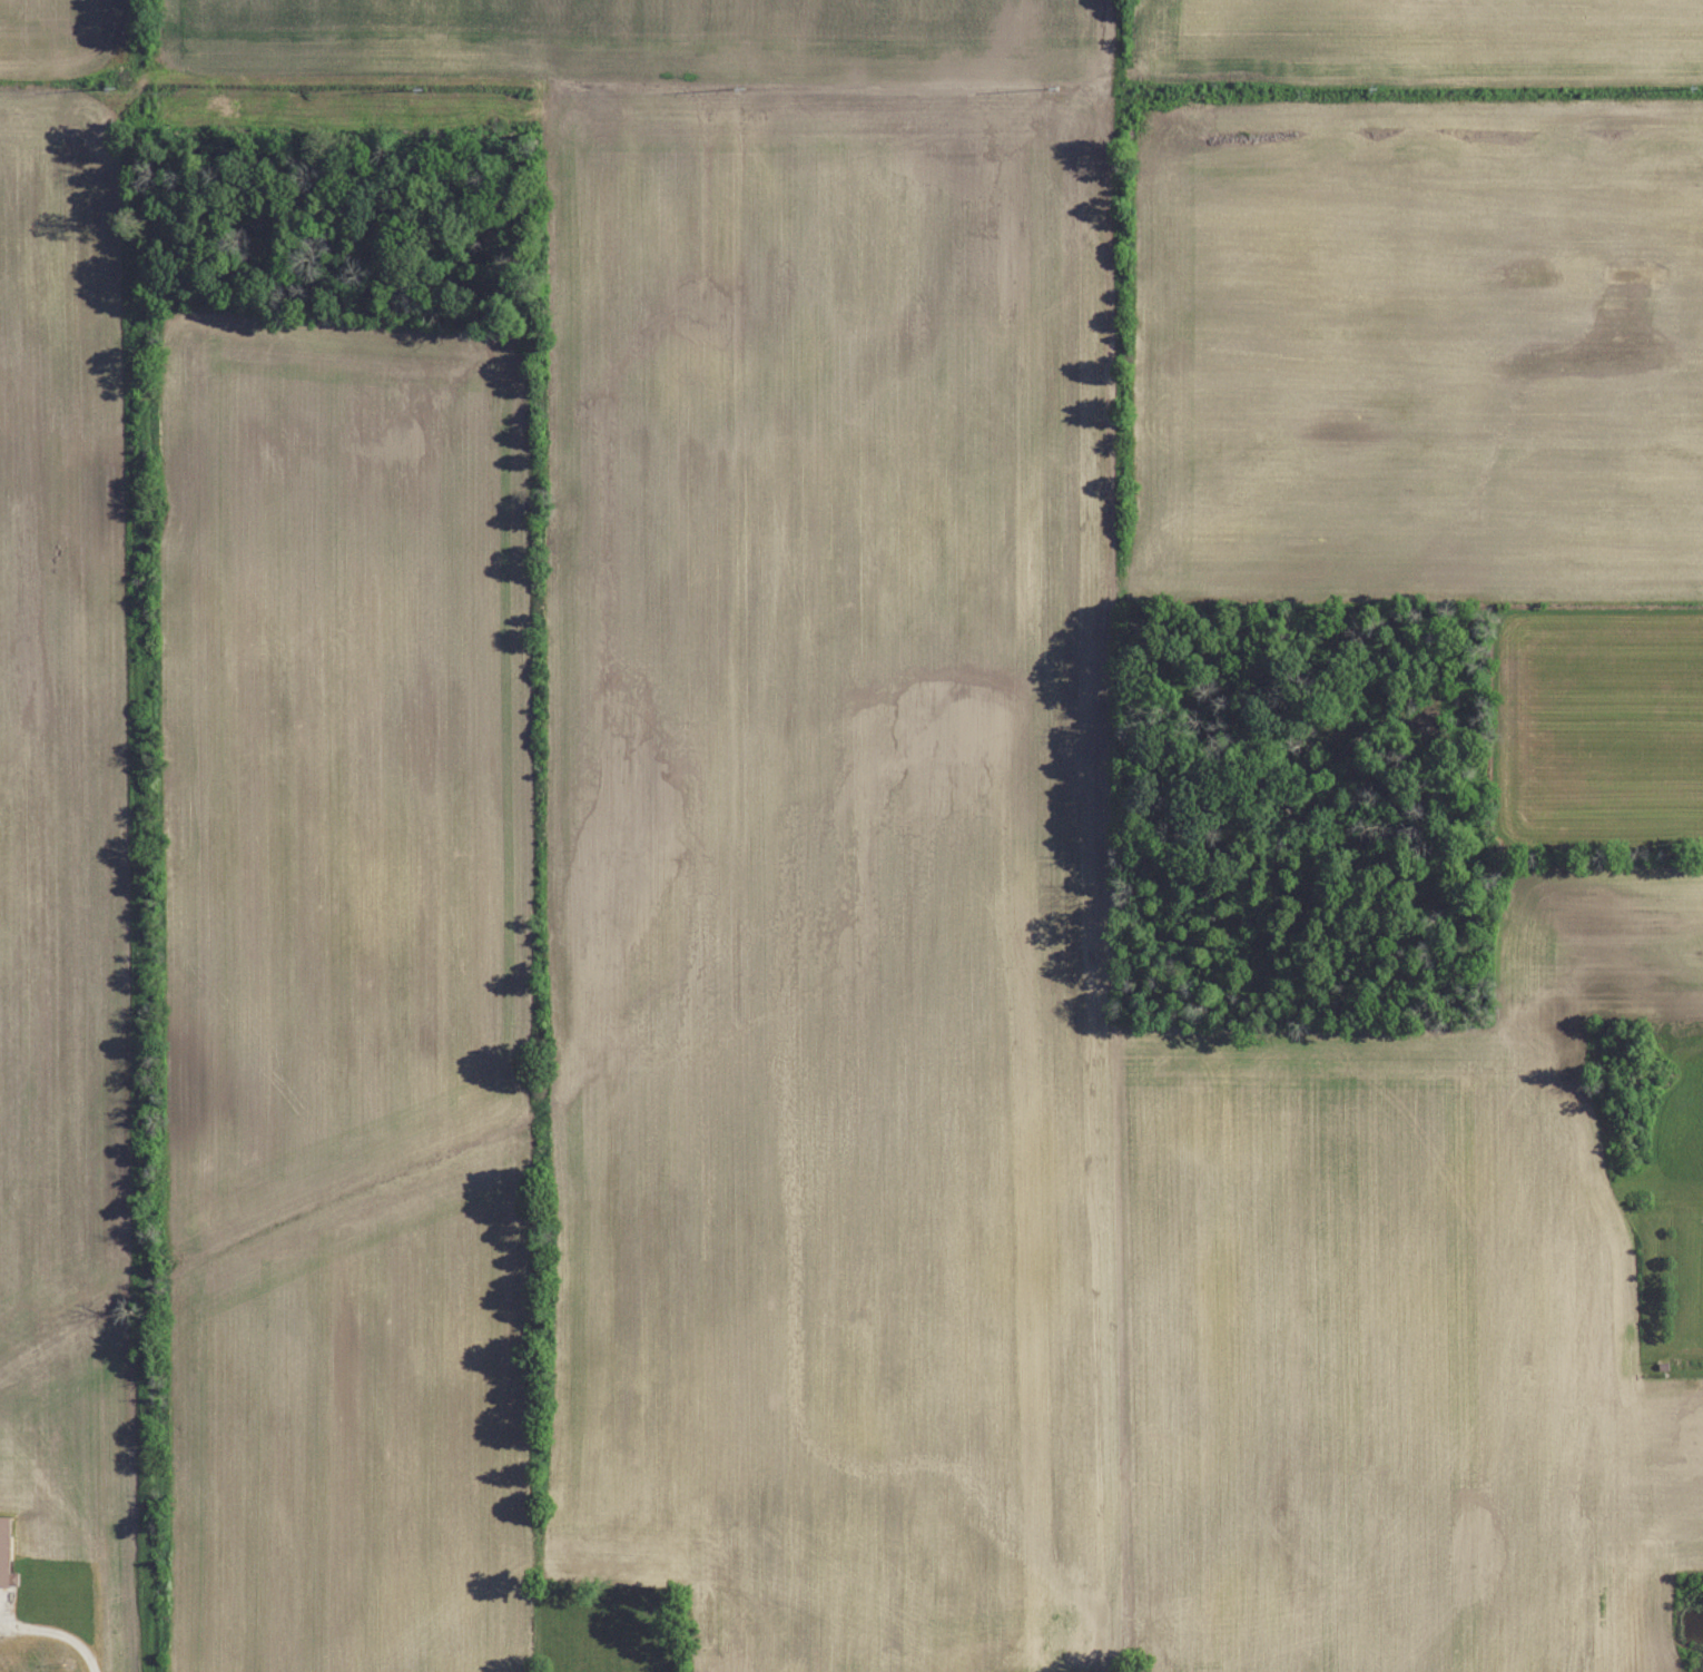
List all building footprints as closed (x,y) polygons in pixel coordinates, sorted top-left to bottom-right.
[(15,1587),(15,1573),(8,1573),(8,1517),(0,1517),(0,1587),(15,1587)]
